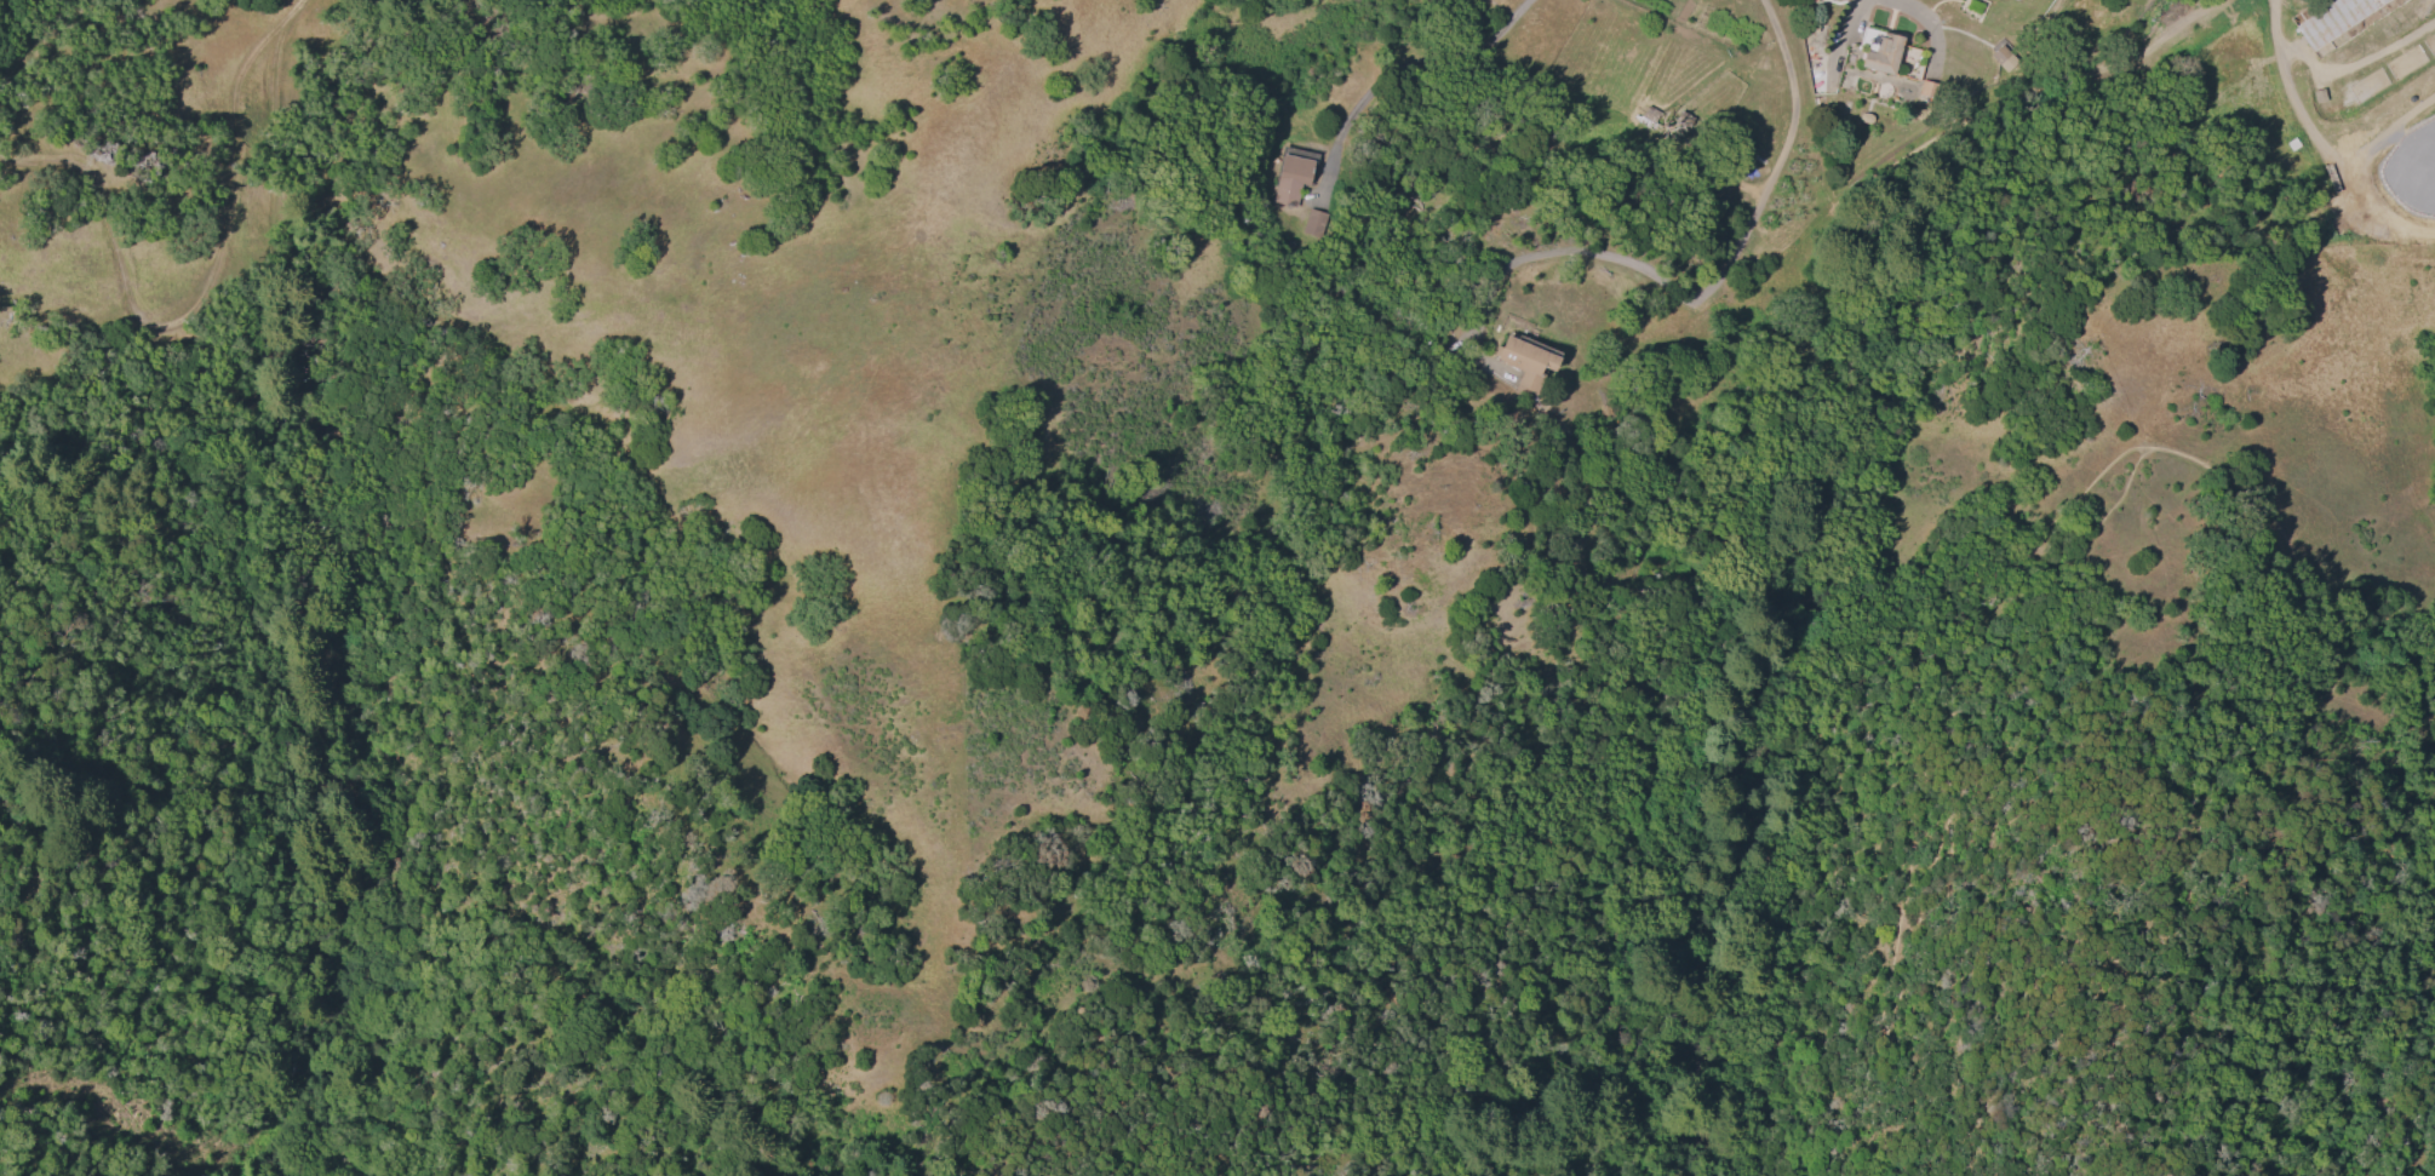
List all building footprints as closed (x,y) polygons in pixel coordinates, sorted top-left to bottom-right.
[(2294,24),(2331,0),(2403,0),(2317,58),(2294,24)] [(1901,36),(1891,74),(1858,64),(1863,47),(1872,50),(1877,35),(1881,36),(1883,30),(1901,36)] [(2005,70),(1989,53),(2000,44),(2017,61),(2005,70)] [(1937,82),(1933,97),(1918,93),(1921,79),(1937,82)] [(1272,201),(1283,151),(1316,159),(1310,184),(1300,182),(1295,206),(1272,201)] [(1301,230),(1308,207),(1325,212),(1318,235),(1301,230)] [(1505,333),(1559,355),(1553,371),(1547,368),(1534,400),(1513,391),(1523,368),(1497,357),(1499,354),(1492,351),(1496,343),(1501,344),(1505,333)]
